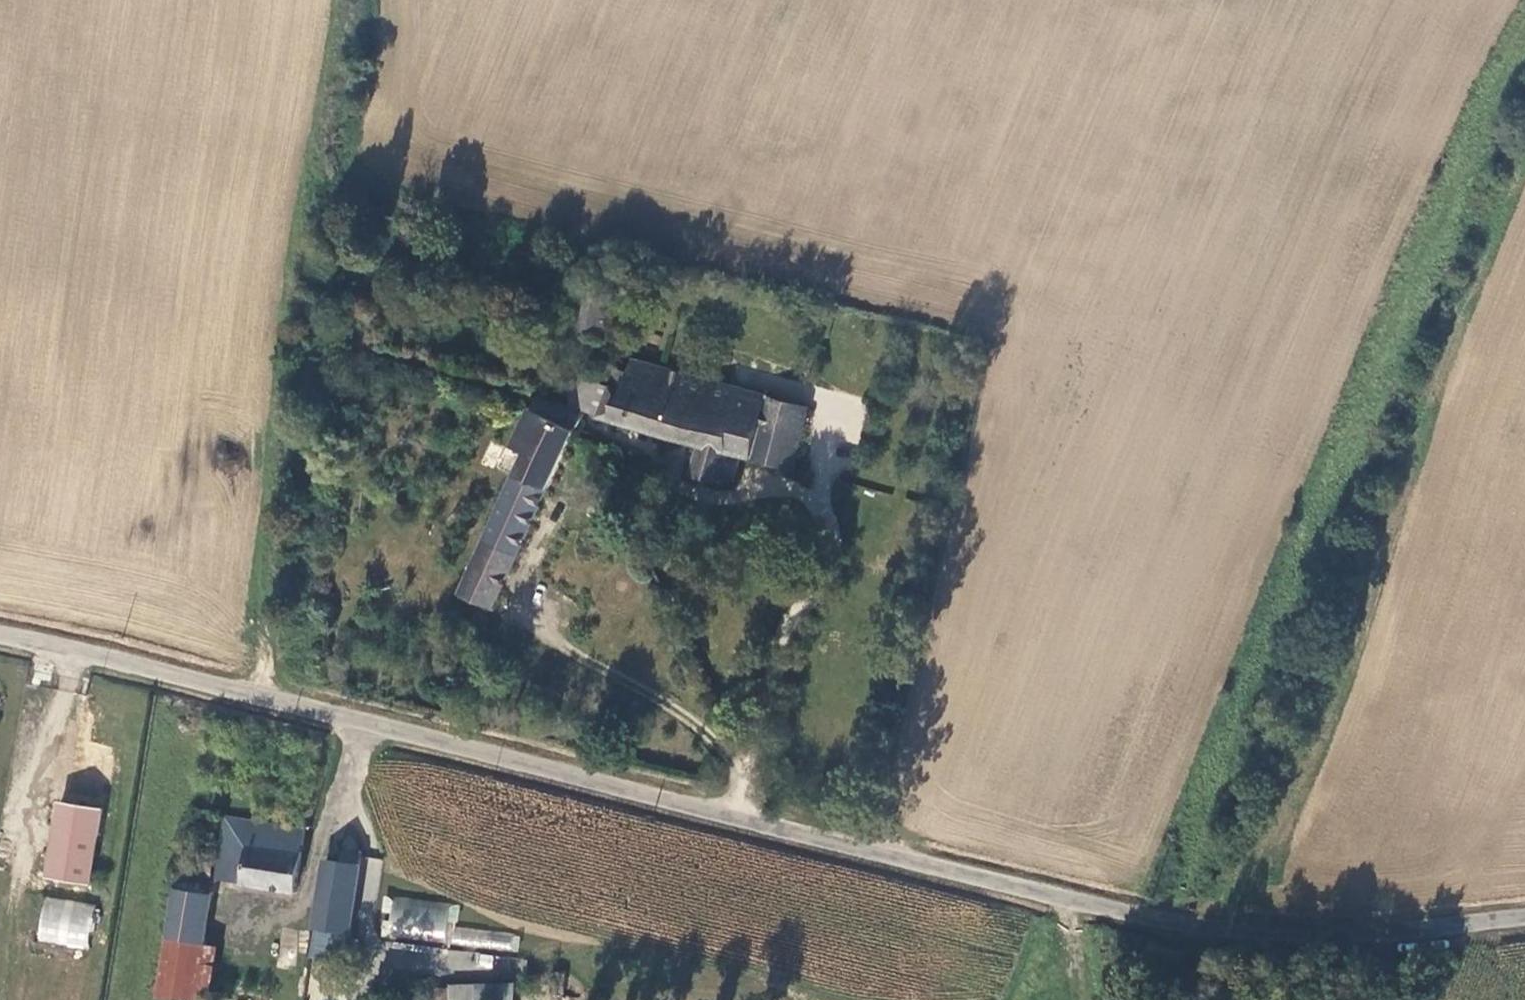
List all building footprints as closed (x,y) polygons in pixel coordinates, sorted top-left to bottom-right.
[(607,342),(615,303),(580,295),(571,335),(607,342)] [(791,471),(806,409),(632,362),(629,374),(614,370),(609,388),(581,380),(572,403),(583,407),(585,413),(602,418),(601,422),(697,448),(690,481),(721,489),(723,482),(735,486),(741,459),(791,471)] [(555,406),(537,399),(530,413),(574,432),(579,419),(555,406)] [(573,435),(574,432),(530,413),(511,453),(517,456),(523,454),(514,480),(511,478),(458,597),(492,613),(573,435)] [(98,809),(57,803),(54,829),(57,829),(50,878),(81,882),(88,835),(94,835),(98,809)] [(896,821),(878,817),(875,828),(893,832),(896,821)] [(304,831),(225,820),(217,865),(216,879),(294,891),(304,831)] [(325,861),(316,916),(316,929),(349,934),(361,853),(344,851),(342,864),(325,861)] [(180,858),(177,878),(215,885),(216,879),(217,865),(180,858)] [(177,878),(167,940),(206,946),(215,885),(177,878)] [(37,942),(89,948),(94,902),(42,897),(37,942)] [(447,943),(447,944),(518,951),(520,934),(456,928),(458,904),(387,897),(383,937),(447,943)] [(156,998),(168,999),(209,999),(217,948),(206,946),(167,940),(156,998)] [(514,985),(449,986),(449,989),(435,990),(435,999),(515,999),(514,985)]
